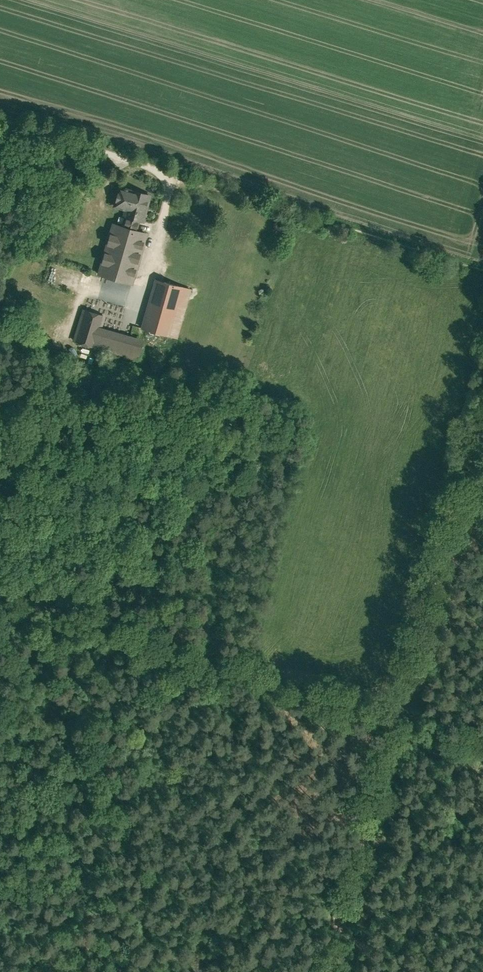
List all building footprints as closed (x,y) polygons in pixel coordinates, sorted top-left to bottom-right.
[(126,219),(115,215),(99,268),(135,279),(151,226),(141,223),(150,193),(135,189),(126,219)] [(193,283),(157,272),(143,322),(179,332),(193,283)] [(76,335),(96,341),(103,319),(105,311),(86,305),(76,335)] [(141,355),(148,333),(103,319),(96,341),(141,355)]
